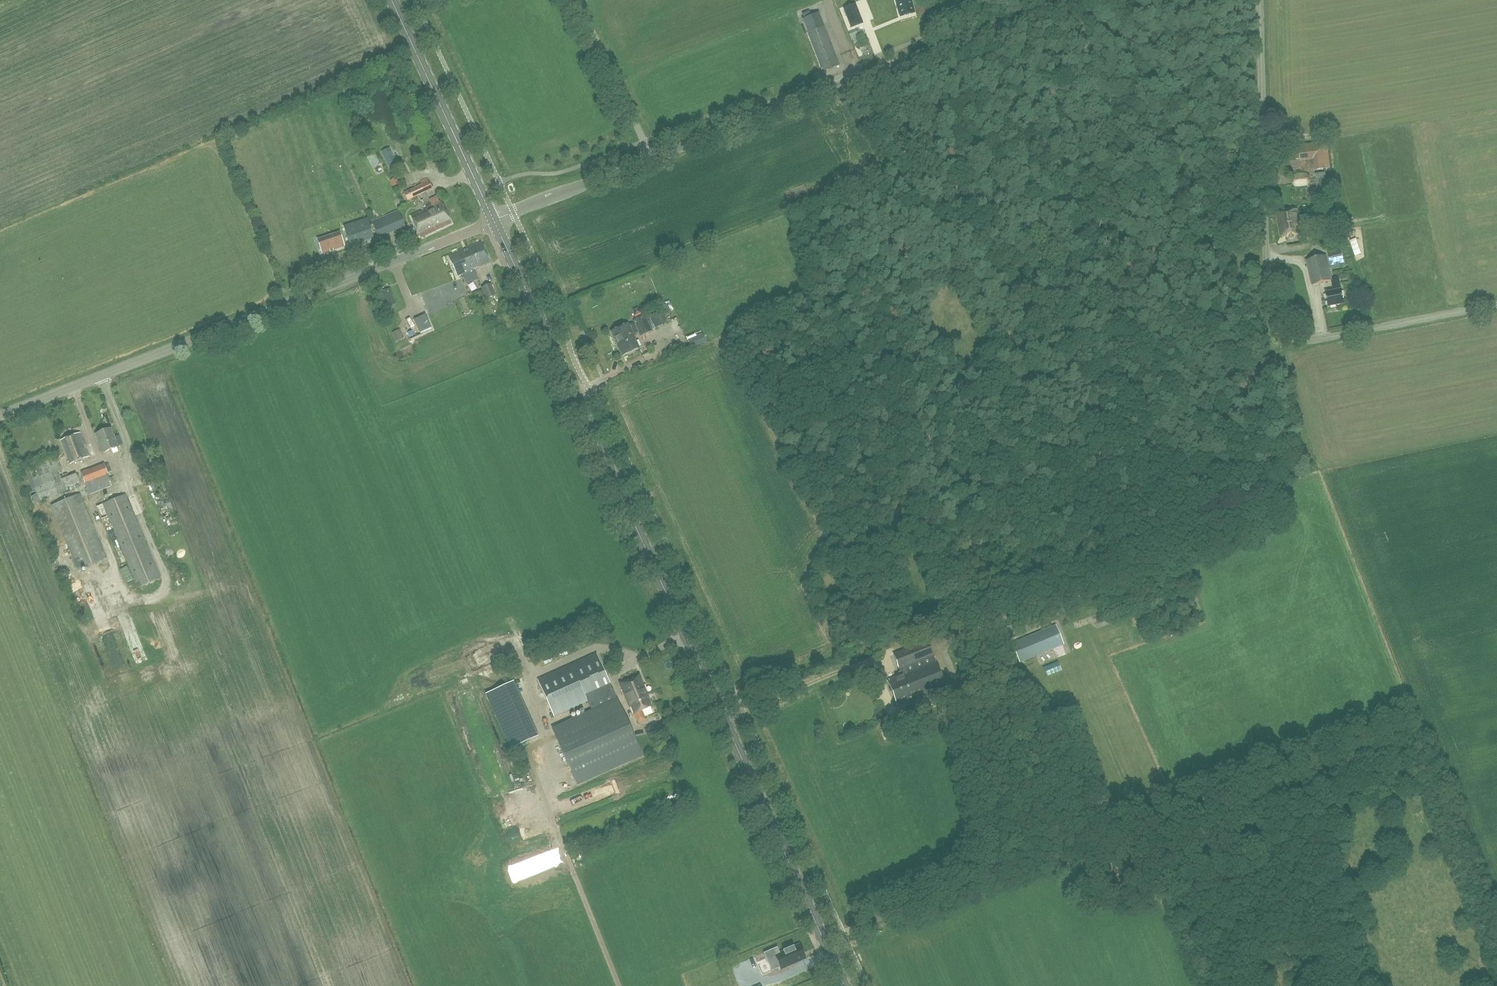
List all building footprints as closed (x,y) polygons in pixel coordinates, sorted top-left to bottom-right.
[(910,16),(906,0),(892,0),(897,19),(910,16)] [(855,4),(844,9),(847,16),(858,12),(855,4)] [(823,71),(839,65),(824,27),(808,33),(823,71)] [(389,149),(382,152),(389,166),(396,163),(389,149)] [(1295,186),(1307,185),(1309,182),(1309,176),(1306,174),(1294,175),(1293,177),(1293,184),(1295,186)] [(407,200),(425,192),(432,189),(427,179),(421,182),(422,185),(404,193),(407,200)] [(421,237),(451,223),(441,201),(427,208),(427,209),(411,217),(421,237)] [(1281,237),(1288,236),(1288,237),(1289,238),(1290,238),(1291,238),(1292,238),(1293,238),(1294,237),(1294,236),(1294,235),(1301,233),(1300,227),(1303,226),(1308,225),(1310,223),(1308,216),(1306,215),(1298,216),(1297,209),(1276,213),(1281,237)] [(371,222),(378,237),(405,226),(398,210),(371,222)] [(367,218),(344,226),(350,246),(374,238),(367,218)] [(332,247),(333,249),(344,245),(340,234),(318,241),(322,253),(330,250),(329,248),(332,247)] [(473,267),(474,270),(491,262),(481,242),(470,247),(473,255),(471,256),(471,258),(470,258),(475,266),(473,267)] [(475,266),(470,258),(471,258),(471,256),(473,255),(470,247),(469,247),(470,248),(449,258),(458,277),(474,270),(473,267),(475,266)] [(1331,278),(1326,255),(1306,260),(1312,285),(1331,281),(1333,291),(1325,293),(1328,307),(1344,304),(1341,290),(1338,277),(1331,278)] [(487,298),(495,294),(491,283),(482,287),(487,298)] [(396,304),(390,289),(379,293),(384,308),(396,304)] [(629,324),(611,332),(622,355),(638,348),(634,339),(636,338),(634,334),(639,332),(640,336),(652,331),(651,329),(667,322),(662,310),(656,313),(655,312),(645,317),(645,316),(634,321),(634,323),(629,325),(629,324)] [(414,319),(421,334),(432,329),(425,314),(414,319)] [(1251,387),(1262,374),(1254,366),(1242,379),(1251,387)] [(102,453),(118,447),(111,429),(95,435),(102,453)] [(70,464),(89,457),(80,433),(61,440),(70,464)] [(61,478),(58,471),(62,469),(57,455),(20,468),(32,505),(41,501),(40,501),(66,491),(67,495),(75,491),(73,486),(79,483),(75,472),(61,478)] [(89,495),(112,486),(104,463),(81,472),(89,495)] [(78,570),(106,559),(79,494),(51,505),(78,570)] [(138,587),(159,579),(125,495),(104,504),(138,587)] [(852,632),(860,629),(851,611),(844,614),(852,632)] [(1021,663),(1063,645),(1055,626),(1013,643),(1021,663)] [(900,686),(939,670),(927,640),(893,654),(900,671),(898,672),(900,677),(894,679),(894,678),(889,680),(890,681),(888,682),(894,696),(903,693),(900,686)] [(630,729),(612,690),(596,654),(538,680),(554,716),(594,699),(598,710),(556,729),(552,730),(577,786),(643,756),(630,729)] [(903,693),(894,696),(897,704),(922,694),(923,696),(946,686),(939,670),(900,686),(903,693)] [(645,694),(647,694),(639,674),(620,682),(628,702),(645,694)] [(508,684),(486,694),(490,704),(513,693),(508,684)] [(628,702),(631,707),(632,706),(635,713),(651,706),(645,694),(628,702)] [(646,711),(640,713),(642,723),(649,721),(646,711)] [(504,821),(521,816),(518,808),(501,813),(504,821)] [(1367,942),(1361,944),(1363,950),(1369,949),(1367,942)] [(789,965),(805,958),(799,945),(775,956),(780,967),(784,966),(784,967),(789,965)]
